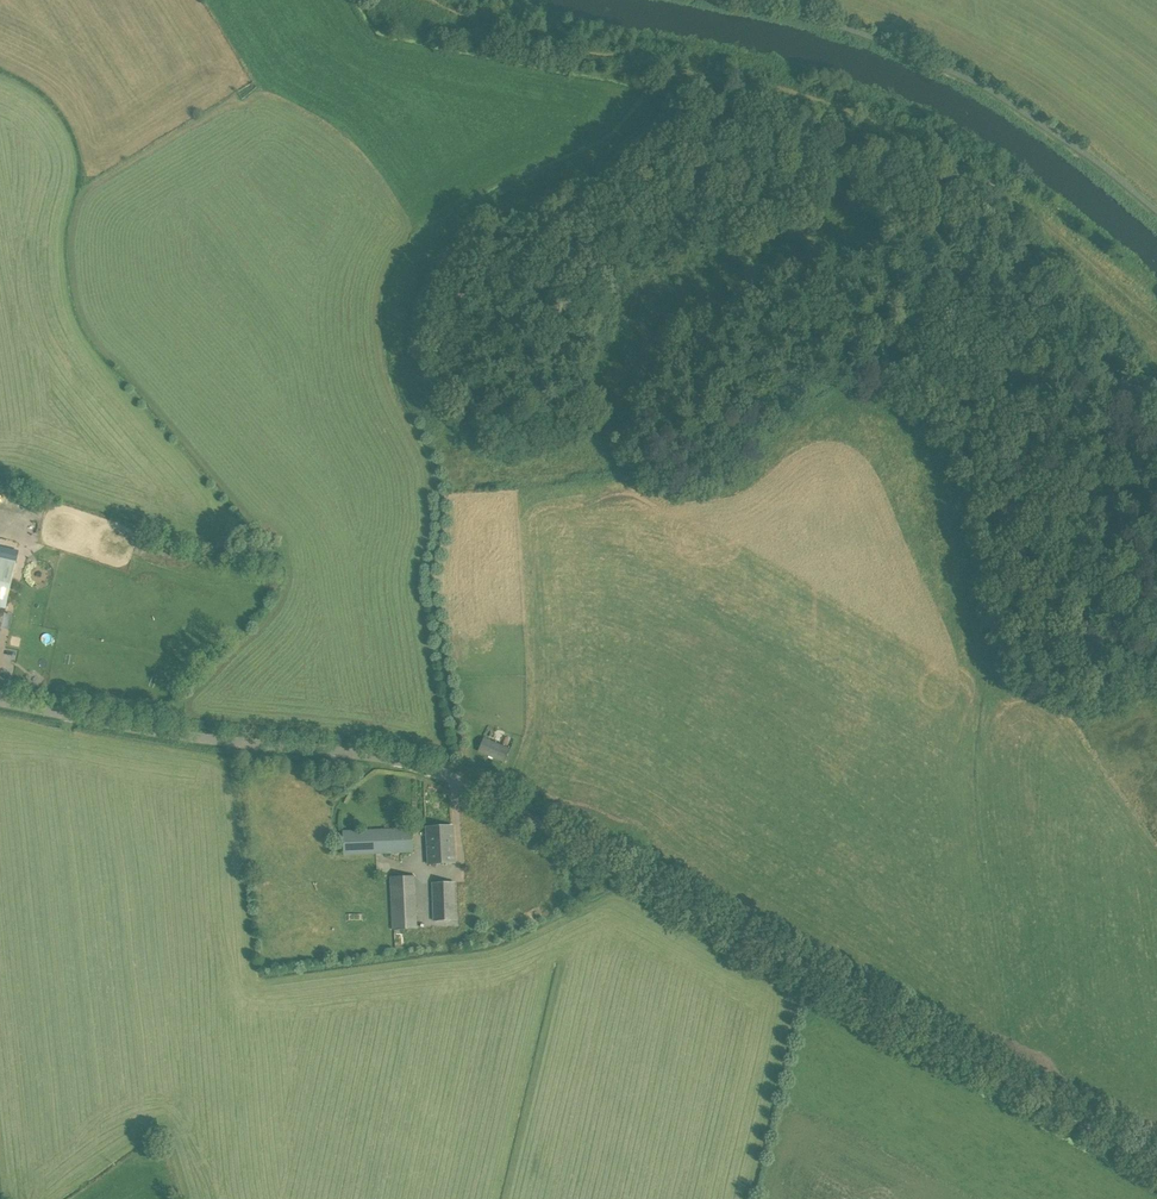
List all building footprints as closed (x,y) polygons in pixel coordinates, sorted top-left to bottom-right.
[(669,65),(668,67),(681,69),(681,67),(679,62),(673,61),(669,65)] [(41,505),(32,500),(27,509),(35,514),(41,505)] [(6,609),(17,562),(19,551),(0,546),(0,607),(6,609)] [(509,749),(483,737),(477,751),(503,762),(509,749)] [(426,827),(428,860),(428,864),(455,863),(453,826),(426,827)] [(411,828),(343,831),(344,855),(412,852),(411,828)] [(454,882),(433,883),(434,920),(456,919),(454,882)] [(392,903),(393,927),(416,926),(416,902),(392,903)]
